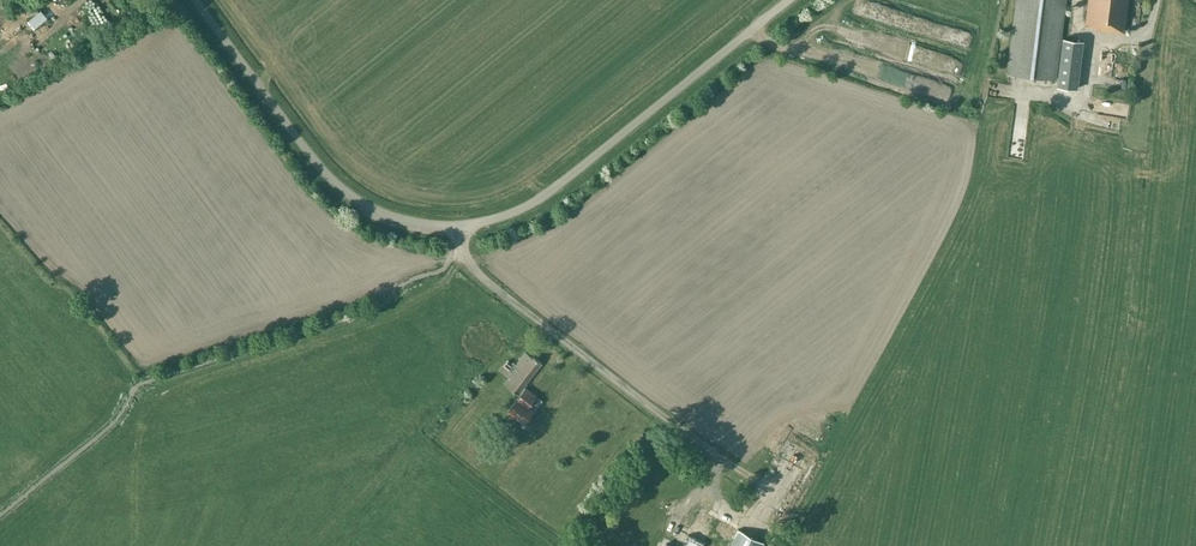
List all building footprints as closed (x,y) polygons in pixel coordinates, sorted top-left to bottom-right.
[(1006,72),(1055,78),(1065,0),(1015,0),(1006,72)] [(1085,24),(1096,26),(1096,29),(1107,30),(1106,33),(1113,34),(1113,31),(1124,32),(1128,0),(1088,0),(1085,24)] [(27,21),(33,29),(47,17),(41,9),(27,21)] [(1082,41),(1063,38),(1057,87),(1076,89),(1082,41)] [(1127,116),(1128,100),(1109,99),(1108,115),(1127,116)] [(1026,147),(1026,133),(1010,132),(1010,146),(1026,147)] [(504,383),(518,394),(542,363),(532,355),(531,356),(526,352),(516,364),(513,362),(512,363),(508,360),(504,366),(512,372),(504,383)] [(507,411),(523,424),(542,399),(526,386),(507,411)] [(763,543),(737,529),(700,510),(687,534),(689,535),(704,543),(710,545),(762,545),(763,543)] [(704,543),(689,535),(684,545),(702,545),(704,543)]
